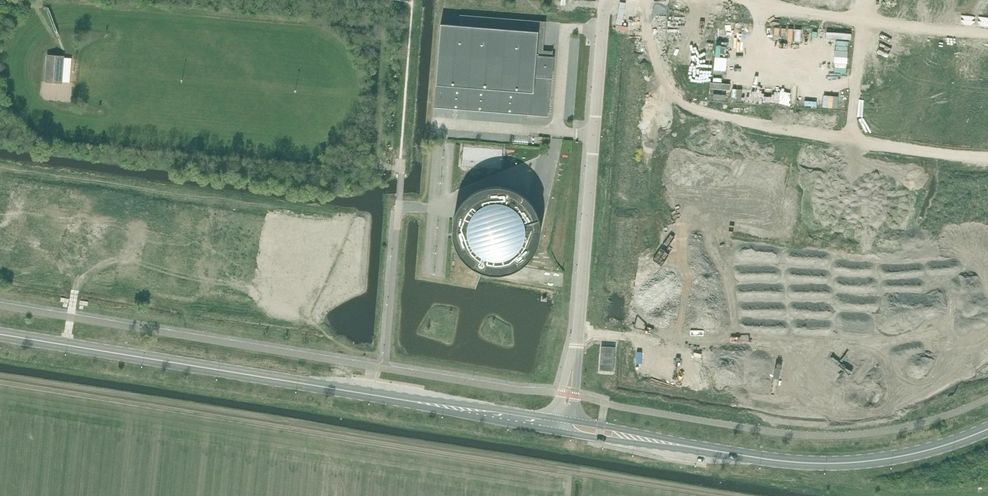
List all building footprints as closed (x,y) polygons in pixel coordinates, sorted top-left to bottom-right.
[(543,51),(546,21),(460,15),(459,25),(441,24),(434,107),(548,116),(553,50),(552,50),(552,51),(543,51)] [(783,23),(781,44),(799,47),(800,38),(794,37),(795,25),(783,23)] [(809,38),(807,50),(826,53),(828,40),(832,40),(833,30),(816,27),(815,39),(809,38)] [(843,45),(841,55),(863,58),(866,34),(850,32),(849,46),(843,45)] [(62,83),(64,56),(47,55),(45,82),(62,83)] [(75,56),(68,56),(67,78),(74,79),(75,56)] [(496,275),(504,274),(511,272),(518,269),(525,264),(530,259),(535,253),(538,245),(540,238),(541,230),(540,223),(537,214),(535,209),(531,203),(527,198),(521,193),(520,193),(515,190),(507,187),(498,186),(490,186),(482,188),(474,192),(467,197),(461,203),(457,210),(454,218),(452,226),(452,230),(453,238),(455,245),(458,253),(462,259),(468,264),(474,269),(481,272),(489,274),(496,275)]
